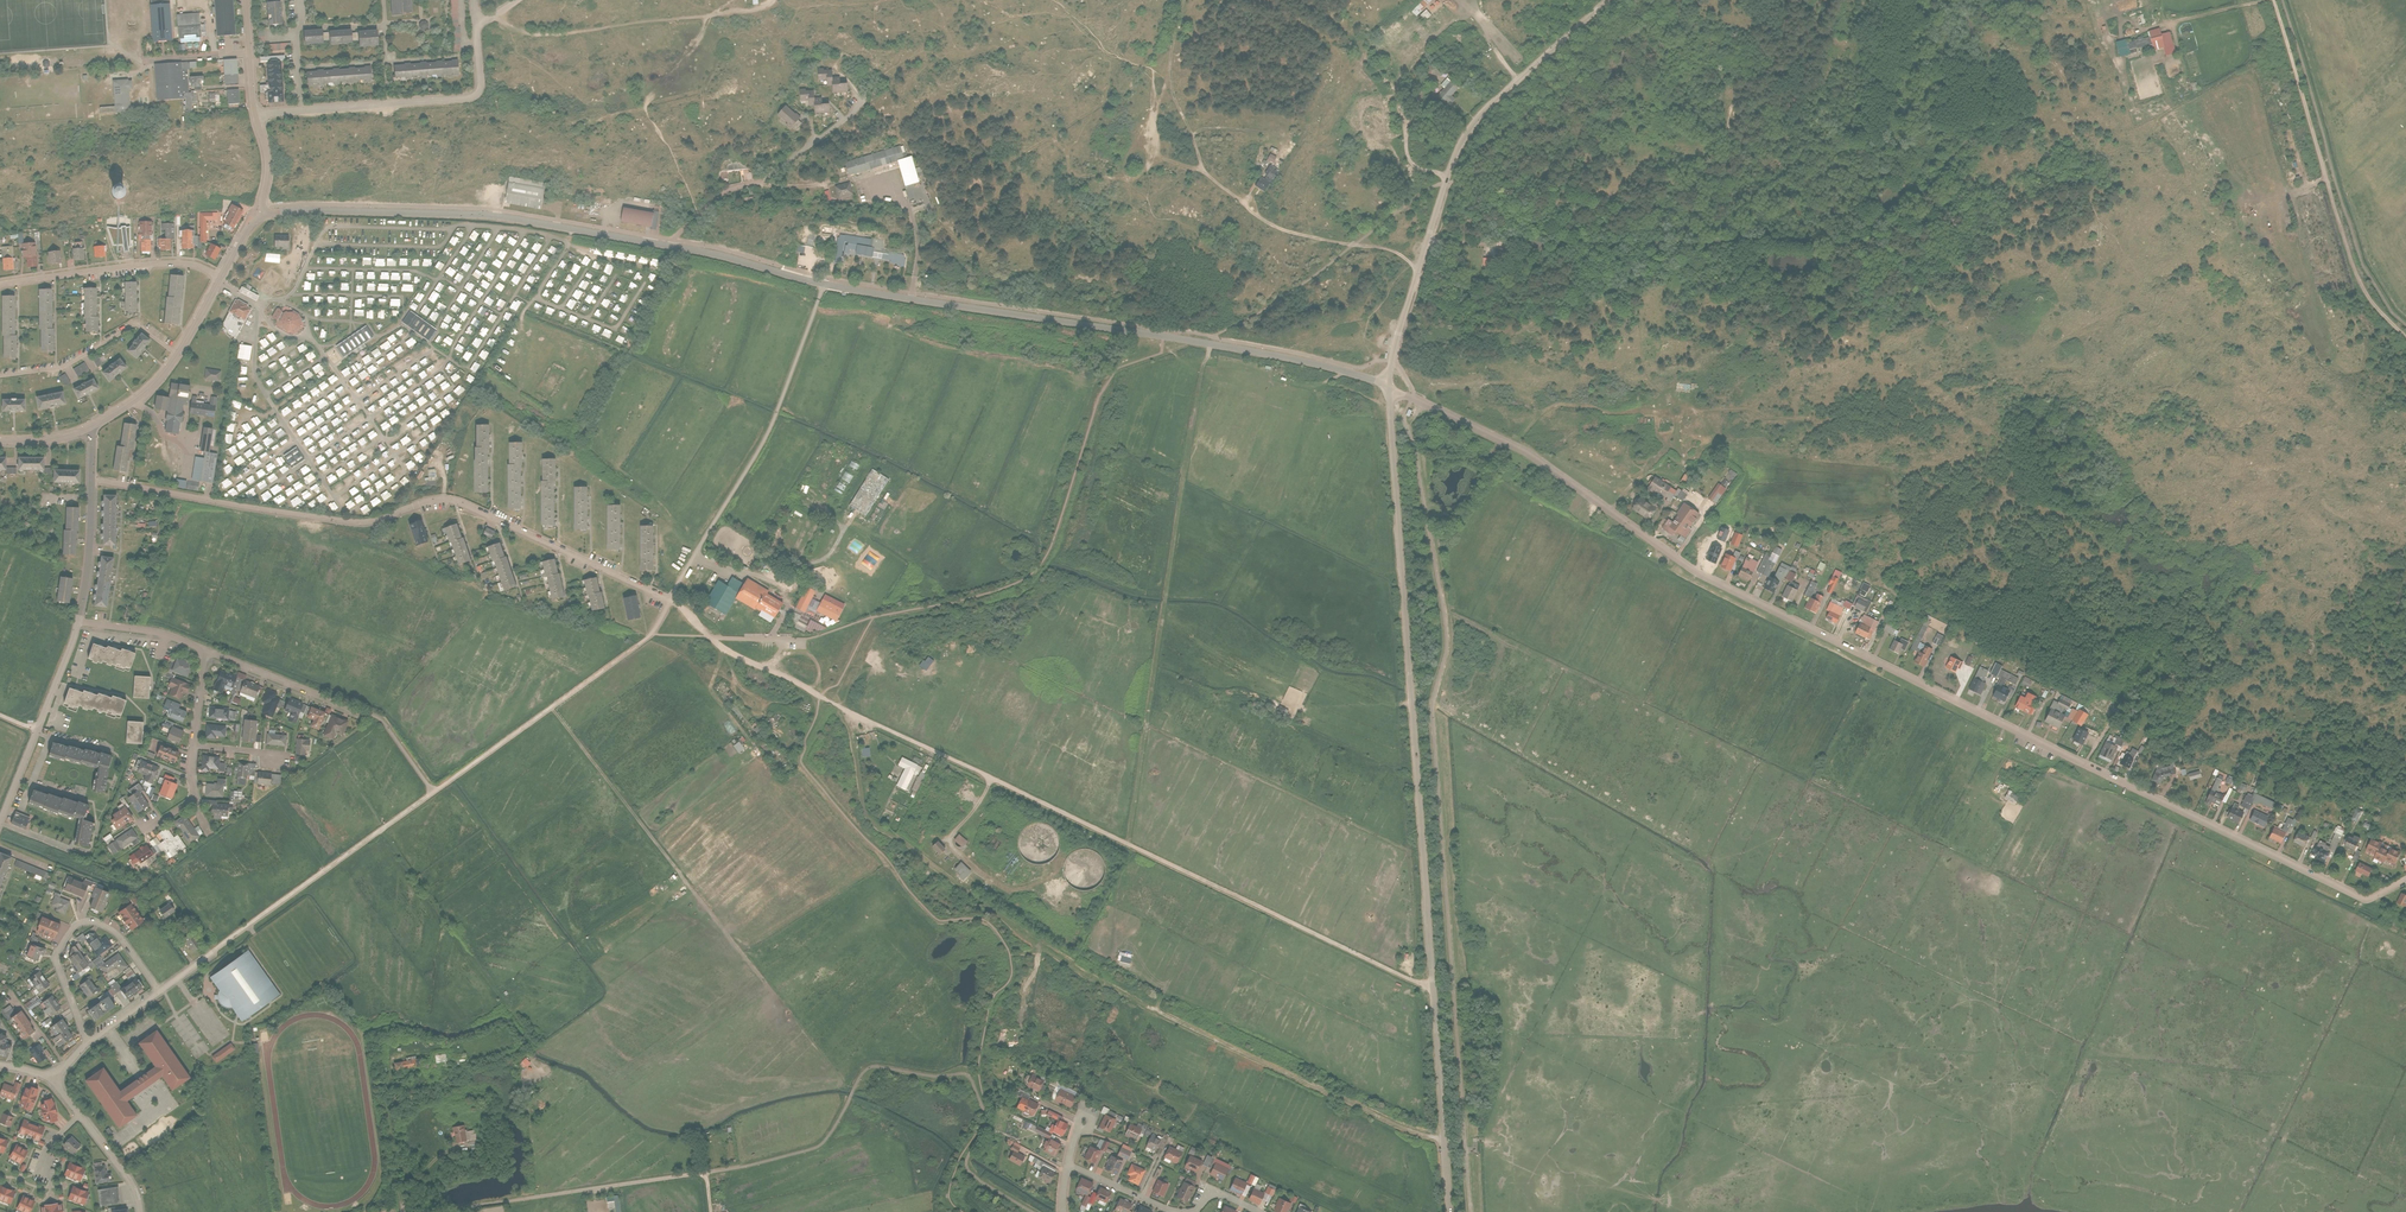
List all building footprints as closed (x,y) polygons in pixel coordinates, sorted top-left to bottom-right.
[(171,39),(168,0),(149,0),(151,40),(171,39)] [(214,36),(233,35),(231,0),(212,0),(214,36)] [(389,12),(411,11),(411,0),(388,0),(389,12)] [(1419,4),(1422,7),(1424,8),(1432,0),(1423,0),(1419,4)] [(268,25),(282,24),(280,2),(267,3),(268,25)] [(1408,15),(1403,20),(1406,23),(1410,17),(1412,19),(1414,16),(1415,16),(1421,10),(1420,9),(1422,7),(1419,4),(1411,13),(1410,12),(1408,15)] [(450,9),(451,27),(453,27),(458,26),(457,9),(452,9),(450,9)] [(1426,9),(1420,15),(1425,21),(1431,15),(1426,9)] [(201,37),(199,12),(175,14),(178,39),(201,37)] [(1402,19),(1392,30),(1400,37),(1410,27),(1406,23),(1403,20),(1402,19)] [(1416,20),(1412,24),(1417,30),(1421,26),(1416,20)] [(322,28),(302,29),(303,44),(323,43),(322,28)] [(351,28),(328,31),(329,44),(353,42),(351,28)] [(2148,31),(2150,36),(2143,38),(2143,36),(2138,37),(2139,39),(2129,41),(2128,39),(2116,42),(2120,56),(2131,53),(2130,48),(2145,45),(2146,51),(2172,45),(2169,32),(2161,34),(2160,28),(2148,31)] [(357,31),(358,46),(376,45),(375,30),(357,31)] [(1381,36),(1373,45),(1381,52),(1389,43),(1381,36)] [(291,50),(291,43),(267,44),(267,51),(291,50)] [(260,61),(267,61),(268,84),(260,85),(260,91),(269,91),(282,90),(280,60),(283,60),(283,55),(260,56),(260,61)] [(458,59),(392,66),(393,79),(459,73),(458,59)] [(237,72),(236,60),(222,60),(223,73),(237,72)] [(179,62),(151,63),(154,100),(182,98),(182,92),(186,92),(185,69),(180,69),(179,62)] [(1432,68),(1430,74),(1441,76),(1442,71),(1438,70),(1439,68),(1432,66),(1432,68)] [(305,71),(306,85),(372,81),(371,67),(305,71)] [(830,68),(816,68),(816,79),(825,79),(825,84),(830,84),(830,81),(830,68)] [(237,84),(237,72),(223,73),(224,85),(237,84)] [(1447,77),(1440,85),(1444,88),(1437,97),(1444,103),(1445,101),(1450,106),(1456,99),(1451,96),(1458,87),(1447,77)] [(113,112),(128,111),(127,89),(130,88),(130,80),(126,80),(126,79),(111,80),(113,112)] [(830,81),(830,84),(830,93),(845,93),(845,81),(830,81)] [(1383,81),(1381,84),(1387,90),(1390,88),(1383,81)] [(805,88),(798,89),(799,101),(807,101),(807,106),(813,106),(813,99),(813,91),(805,91),(805,88)] [(282,90),(269,91),(270,102),(283,101),(282,90)] [(238,103),(238,91),(225,92),(226,104),(238,103)] [(210,93),(210,101),(221,101),(220,94),(216,95),(216,92),(210,93)] [(820,99),(813,99),(813,106),(814,113),(827,113),(826,102),(820,103),(820,99)] [(786,105),(777,115),(790,127),(791,126),(797,119),(799,117),(786,105)] [(802,124),(797,119),(791,126),(795,130),(802,124)] [(898,150),(843,166),(846,177),(901,161),(898,150)] [(1268,161),(1265,159),(1264,162),(1269,164),(1271,160),(1276,162),(1278,156),(1271,153),(1268,161)] [(750,159),(720,162),(721,178),(727,178),(727,170),(742,169),(744,180),(752,179),(750,159)] [(908,161),(894,165),(901,189),(915,185),(908,161)] [(1264,181),(1260,178),(1255,186),(1264,192),(1268,186),(1269,187),(1276,177),(1274,175),(1277,170),(1270,165),(1264,175),(1267,177),(1264,181)] [(545,183),(508,177),(503,203),(540,209),(545,183)] [(850,183),(835,187),(838,198),(853,194),(850,183)] [(125,194),(125,191),(123,188),(120,186),(117,186),(114,188),(112,191),(112,194),(114,197),(117,199),(119,199),(120,199),(123,197),(125,194)] [(234,229),(244,211),(232,204),(222,222),(234,229)] [(621,207),(619,221),(649,227),(649,229),(655,230),(659,211),(652,209),(651,213),(621,207)] [(200,242),(206,242),(206,220),(218,220),(218,212),(199,213),(199,220),(200,242)] [(153,241),(153,222),(140,222),(140,235),(139,235),(139,240),(141,240),(141,252),(152,252),(152,241),(153,241)] [(175,239),(175,223),(163,224),(163,230),(166,230),(166,239),(171,239),(175,239)] [(127,252),(129,251),(129,247),(130,247),(130,226),(126,227),(124,228),(120,228),(117,228),(114,228),(111,227),(107,227),(113,245),(123,245),(124,252),(127,252)] [(182,249),(192,249),(192,229),(182,230),(182,249)] [(470,238),(476,241),(480,233),(475,230),(470,238)] [(486,230),(482,238),(488,241),(492,234),(486,230)] [(501,243),(506,237),(500,233),(496,240),(501,243)] [(11,234),(11,238),(19,238),(20,244),(24,244),(23,234),(11,234)] [(289,235),(274,235),(274,246),(288,247),(289,235)] [(450,242),(456,245),(460,238),(454,235),(450,242)] [(839,235),(833,262),(838,263),(842,244),(854,246),(853,254),(882,261),(883,255),(868,251),(870,241),(839,235)] [(527,241),(528,239),(525,237),(521,244),(527,248),(530,243),(527,241)] [(162,250),(171,250),(171,239),(166,239),(159,239),(159,248),(162,247),(162,250)] [(204,255),(215,261),(221,249),(211,243),(204,255)] [(538,252),(541,246),(536,243),(533,249),(538,252)] [(27,267),(37,267),(36,245),(22,246),(23,259),(26,259),(27,267)] [(549,251),(555,254),(559,249),(553,245),(549,251)] [(105,257),(104,246),(94,246),(95,257),(105,257)] [(467,255),(470,248),(464,246),(461,253),(467,255)] [(3,271),(13,271),(12,247),(1,248),(3,271)] [(1513,256),(1513,247),(1502,247),(1502,256),(1513,256)] [(74,260),(85,259),(84,248),(73,248),(74,260)] [(499,256),(505,259),(508,252),(503,249),(499,256)] [(514,256),(520,260),(524,252),(518,249),(514,256)] [(607,249),(605,255),(613,257),(615,251),(607,249)] [(50,264),(62,263),(60,250),(48,252),(50,264)] [(530,252),(525,260),(531,263),(536,256),(530,252)] [(280,255),(266,253),(265,261),(279,262),(280,255)] [(640,262),(648,264),(649,257),(641,256),(640,262)] [(1483,258),(1484,266),(1481,267),(1481,273),(1494,273),(1494,266),(1500,266),(1499,257),(1493,257),(1483,258)] [(497,258),(494,264),(501,268),(504,262),(497,258)] [(651,264),(659,266),(661,260),(653,258),(651,264)] [(508,265),(514,268),(518,262),(512,259),(508,265)] [(479,266),(484,269),(488,263),(482,260),(479,266)] [(593,267),(599,269),(602,262),(596,260),(593,267)] [(442,270),(445,264),(439,261),(436,267),(442,270)] [(468,272),(472,265),(466,261),(462,268),(468,272)] [(524,262),(519,270),(525,273),(530,266),(524,262)] [(572,271),(578,274),(582,266),(575,263),(572,271)] [(608,263),(605,272),(612,274),(615,265),(608,263)] [(450,266),(446,272),(453,277),(457,270),(450,266)] [(479,279),(483,273),(477,269),(473,275),(479,279)] [(489,270),(486,276),(493,280),(496,274),(489,270)] [(505,281),(510,274),(505,270),(500,277),(505,281)] [(455,278),(461,282),(465,276),(459,272),(455,278)] [(184,274),(169,273),(167,296),(179,297),(181,297),(184,274)] [(533,282),(537,277),(532,273),(528,279),(533,282)] [(518,283),(522,277),(516,274),(513,280),(518,283)] [(487,289),(491,283),(484,279),(480,284),(487,289)] [(580,287),(587,289),(590,281),(584,279),(580,287)] [(136,281),(123,281),(123,311),(136,311),(136,281)] [(500,281),(496,287),(503,291),(506,285),(500,281)] [(440,282),(436,289),(441,292),(445,285),(440,282)] [(596,284),(593,290),(599,293),(602,287),(596,284)] [(242,287),(240,291),(256,301),(259,296),(242,287)] [(51,326),(51,288),(39,288),(39,326),(51,326)] [(96,315),(95,288),(83,288),(84,315),(96,315)] [(477,288),(474,295),(482,298),(484,292),(477,288)] [(428,299),(434,303),(440,294),(434,290),(428,299)] [(416,299),(422,302),(425,294),(419,292),(416,299)] [(463,304),(468,295),(462,292),(457,300),(463,304)] [(559,303),(563,296),(557,293),(553,300),(559,303)] [(592,303),(596,296),(590,293),(586,300),(592,303)] [(14,333),(14,294),(0,294),(1,333),(14,333)] [(164,323),(176,324),(179,297),(167,296),(166,296),(164,323)] [(488,296),(485,302),(491,306),(495,300),(488,296)] [(609,307),(612,300),(606,297),(602,304),(609,307)] [(497,304),(503,308),(507,302),(502,298),(497,304)] [(574,309),(578,301),(572,298),(567,305),(574,309)] [(237,301),(236,300),(221,327),(235,337),(252,309),(247,306),(247,305),(238,300),(237,301)] [(444,311),(447,305),(439,302),(437,308),(444,311)] [(428,316),(432,308),(425,304),(421,312),(428,316)] [(451,308),(457,312),(460,307),(455,304),(451,308)] [(482,305),(478,312),(484,315),(488,309),(482,305)] [(277,308),(271,317),(272,320),(275,320),(276,326),(286,332),(291,334),(298,334),(303,330),(305,324),(304,318),(298,313),(288,307),(281,311),(280,308),(277,308)] [(435,321),(440,314),(434,310),(429,317),(435,321)] [(464,310),(460,317),(465,321),(469,314),(464,310)] [(436,330),(410,311),(402,322),(428,341),(436,330)] [(508,311),(504,317),(509,320),(513,314),(508,311)] [(488,319),(494,323),(498,317),(492,313),(488,319)] [(449,324),(453,317),(448,314),(444,320),(449,324)] [(85,332),(97,332),(97,316),(85,316),(85,332)] [(475,317),(471,323),(478,327),(481,320),(475,317)] [(453,328),(458,331),(462,324),(457,321),(453,328)] [(366,326),(336,346),(343,357),(373,337),(366,326)] [(484,326),(479,333),(485,337),(490,329),(484,326)] [(52,351),(52,328),(39,328),(39,351),(52,351)] [(274,332),(268,335),(272,342),(278,339),(274,332)] [(144,349),(151,341),(142,333),(128,351),(137,358),(144,349)] [(388,337),(392,343),(398,339),(394,333),(388,337)] [(2,358),(15,358),(15,334),(2,334),(2,358)] [(624,343),(626,337),(619,334),(617,341),(624,343)] [(448,335),(444,341),(451,345),(455,339),(448,335)] [(463,335),(459,342),(465,345),(470,339),(463,335)] [(472,344),(479,348),(483,340),(477,336),(472,344)] [(265,337),(260,341),(266,348),(271,343),(265,337)] [(410,347),(418,342),(414,337),(406,341),(410,347)] [(385,351),(393,346),(389,340),(381,345),(385,351)] [(277,345),(282,350),(287,346),(282,341),(277,345)] [(306,343),(298,346),(300,352),(308,349),(306,343)] [(459,343),(456,349),(462,352),(465,346),(459,343)] [(237,358),(249,360),(252,346),(239,344),(237,358)] [(401,345),(395,349),(399,354),(405,350),(401,345)] [(271,356),(276,352),(273,347),(268,351),(271,356)] [(379,347),(372,352),(376,358),(383,353),(379,347)] [(463,358),(469,361),(473,354),(468,350),(463,358)] [(314,351),(306,354),(309,360),(317,357),(314,351)] [(394,351),(387,354),(390,360),(397,356),(394,351)] [(266,352),(259,356),(262,362),(269,358),(266,352)] [(369,354),(363,358),(367,363),(373,359),(369,354)] [(92,358),(97,367),(103,364),(98,355),(92,358)] [(377,361),(381,368),(388,363),(384,357),(377,361)] [(118,375),(127,368),(121,359),(103,373),(110,382),(118,375)] [(475,361),(471,370),(477,372),(480,363),(475,361)] [(313,367),(317,373),(324,368),(321,362),(313,367)] [(446,369),(453,372),(456,366),(450,362),(446,369)] [(73,369),(78,378),(90,371),(84,363),(73,369)] [(342,371),(346,377),(352,372),(349,367),(342,371)] [(202,379),(217,381),(219,370),(203,368),(202,379)] [(307,380),(314,375),(310,369),(303,373),(307,380)] [(363,380),(370,375),(366,369),(359,374),(363,380)] [(420,374),(423,378),(428,375),(425,370),(420,374)] [(455,382),(461,377),(457,372),(451,376),(455,382)] [(65,385),(71,382),(66,374),(60,377),(65,385)] [(333,384),(339,379),(335,374),(329,378),(333,384)] [(472,383),(476,378),(470,374),(466,379),(472,383)] [(299,376),(292,380),(296,386),(303,381),(299,376)] [(356,376),(350,381),(354,386),(359,381),(356,376)] [(394,386),(400,383),(397,377),(391,380),(394,386)] [(89,395),(99,390),(94,379),(74,389),(79,400),(89,395)] [(425,383),(429,389),(436,385),(432,379),(425,383)] [(326,380),(319,385),(323,390),(330,386),(326,380)] [(287,392),(294,387),(291,381),(283,386),(287,392)] [(165,421),(167,421),(165,433),(177,435),(179,423),(181,424),(183,412),(181,412),(183,405),(187,406),(188,398),(187,397),(189,387),(170,383),(168,398),(156,396),(153,409),(166,411),(165,421)] [(384,392),(389,389),(386,384),(381,387),(384,392)] [(398,388),(401,393),(408,389),(405,384),(398,388)] [(461,384),(455,390),(460,395),(466,389),(461,384)] [(321,393),(318,387),(311,389),(313,395),(321,393)] [(278,398),(284,394),(281,388),(274,392),(278,398)] [(430,392),(435,398),(440,394),(436,388),(430,392)] [(388,395),(392,400),(399,396),(395,390),(388,395)] [(52,407),(66,404),(64,392),(37,397),(39,410),(52,407)] [(305,402),(312,398),(308,392),(302,397),(305,402)] [(448,403),(455,399),(451,393),(444,397),(448,403)] [(195,396),(189,395),(187,412),(211,416),(212,405),(214,405),(215,397),(209,396),(208,404),(194,402),(195,396)] [(424,395),(417,400),(421,406),(428,401),(424,395)] [(347,404),(352,401),(349,396),(344,399),(347,404)] [(383,406),(389,402),(386,396),(379,401),(383,406)] [(321,409),(329,404),(326,398),(317,403),(321,409)] [(241,409),(243,402),(234,399),(232,405),(241,409)] [(293,402),(296,408),(303,405),(300,399),(293,402)] [(442,399),(435,403),(438,409),(446,405),(442,399)] [(14,412),(27,412),(27,400),(3,400),(3,412),(14,412)] [(411,411),(418,408),(416,403),(409,405),(411,411)] [(285,416),(293,411),(289,405),(281,411),(285,416)] [(311,414),(318,411),(316,405),(308,408),(311,414)] [(430,415),(436,411),(432,406),(426,410),(430,415)] [(329,418),(335,414),(331,408),(325,412),(329,418)] [(446,408),(441,413),(445,418),(451,413),(446,408)] [(303,421),(310,418),(306,411),(300,415),(303,421)] [(423,413),(416,417),(420,423),(427,419),(423,413)] [(434,425),(442,420),(439,414),(430,419),(434,425)] [(257,415),(252,419),(257,426),(262,422),(257,415)] [(393,424),(400,420),(397,415),(390,419),(393,424)] [(339,416),(332,421),(335,426),(343,421),(339,416)] [(294,426),(299,423),(295,418),(291,421),(294,426)] [(309,430),(316,426),(313,420),(306,424),(309,430)] [(384,430),(391,426),(388,420),(381,424),(384,430)] [(411,428),(417,425),(415,420),(408,424),(411,428)] [(124,422),(120,445),(130,447),(133,448),(137,425),(124,422)] [(236,423),(230,422),(228,430),(234,432),(236,423)] [(248,422),(242,425),(247,432),(253,429),(248,422)] [(258,429),(262,434),(268,430),(264,425),(258,429)] [(324,433),(330,431),(327,425),(321,427),(324,433)] [(301,436),(308,431),(304,426),(297,430),(301,436)] [(488,426),(473,426),(473,448),(486,449),(488,449),(488,437),(488,426)] [(202,451),(207,451),(211,429),(201,427),(197,450),(202,451)] [(279,437),(286,434),(283,427),(276,431),(279,437)] [(372,439),(379,435),(375,429),(368,434),(372,439)] [(248,436),(251,442),(257,437),(253,432),(248,436)] [(232,443),(234,434),(227,433),(225,442),(232,443)] [(401,440),(404,445),(412,440),(408,435),(401,440)] [(270,436),(264,439),(267,445),(273,442),(270,436)] [(304,439),(307,445),(314,442),(311,436),(304,439)] [(365,436),(358,440),(362,446),(368,442),(365,436)] [(329,443),(326,437),(319,442),(323,447),(329,443)] [(423,446),(429,443),(426,438),(420,442),(423,446)] [(244,439),(237,443),(241,449),(248,445),(244,439)] [(257,452),(264,448),(261,442),(253,446),(257,452)] [(355,442),(349,447),(352,452),(359,448),(355,442)] [(521,453),(521,444),(507,444),(508,466),(519,466),(521,466),(521,453)] [(130,447),(120,445),(117,445),(113,470),(126,472),(130,447)] [(236,445),(229,448),(232,455),(239,452),(236,445)] [(296,447),(282,456),(291,468),(304,459),(296,447)] [(326,451),(329,456),(334,453),(331,448),(326,451)] [(472,448),(472,471),(486,471),(486,459),(486,449),(473,448),(472,448)] [(247,458),(255,454),(252,449),(245,452),(247,458)] [(343,458),(350,454),(347,449),(340,453),(343,458)] [(189,480),(209,483),(214,452),(207,451),(202,451),(201,458),(193,456),(189,480)] [(268,451),(260,455),(263,462),(271,458),(268,451)] [(421,451),(414,455),(418,461),(424,457),(421,451)] [(361,462),(367,458),(364,453),(358,456),(361,462)] [(326,459),(323,454),(316,458),(319,463),(326,459)] [(242,455),(234,460),(238,466),(246,461),(242,455)] [(41,470),(41,457),(15,456),(15,470),(41,470)] [(331,460),(334,465),(340,461),(336,456),(331,460)] [(256,467),(262,463),(258,457),(252,461),(256,467)] [(409,469),(416,464),(412,459),(405,464),(409,469)] [(553,471),(553,460),(540,460),(540,482),(552,482),(553,482),(553,471)] [(274,462),(266,465),(269,471),(276,468),(274,462)] [(224,467),(227,473),(234,470),(231,464),(224,467)] [(286,465),(280,469),(283,474),(289,470),(286,465)] [(304,475),(311,471),(308,465),(301,469),(304,475)] [(380,469),(383,474),(388,470),(385,465),(380,469)] [(506,466),(506,488),(519,488),(519,478),(519,466),(508,466),(506,466)] [(340,477),(347,473),(344,467),(337,470),(340,477)] [(259,477),(266,474),(264,468),(257,471),(259,477)] [(1736,478),(1740,473),(1734,469),(1730,474),(1736,478)] [(55,484),(81,484),(81,471),(67,471),(55,471),(55,484)] [(435,485),(435,471),(425,471),(425,485),(435,485)] [(486,481),(486,471),(472,471),(472,493),(486,493),(486,481)] [(1688,471),(1683,481),(1688,484),(1694,475),(1688,471)] [(271,482),(278,479),(276,473),(268,476),(271,482)] [(305,477),(309,483),(316,479),(313,473),(305,477)] [(334,473),(327,476),(330,482),(336,478),(334,473)] [(860,523),(886,483),(869,473),(844,512),(860,523)] [(247,479),(250,484),(256,481),(252,475),(247,479)] [(405,476),(401,481),(406,485),(410,480),(405,476)] [(223,482),(226,487),(233,483),(230,478),(223,482)] [(367,478),(361,482),(364,488),(371,484),(367,478)] [(265,479),(257,484),(261,489),(268,485),(265,479)] [(378,489),(385,485),(382,479),(375,484),(378,489)] [(1670,499),(1675,491),(1657,479),(1651,487),(1670,499)] [(297,490),(304,486),(300,480),(293,485),(297,490)] [(199,483),(187,481),(186,489),(197,491),(199,483)] [(240,491),(247,487),(244,481),(236,485),(240,491)] [(539,482),(539,504),(552,504),(552,494),(552,482),(540,482),(539,482)] [(315,492),(321,489),(318,483),(311,487),(315,492)] [(1718,483),(1708,498),(1716,503),(1726,489),(1718,483)] [(808,493),(811,486),(804,484),(802,491),(808,493)] [(1101,493),(1103,486),(1097,484),(1095,491),(1101,493)] [(285,490),(289,496),(295,492),(292,486),(285,490)] [(368,496),(374,492),(371,486),(365,490),(368,496)] [(233,496),(239,493),(235,487),(229,490),(233,496)] [(249,498),(257,494),(254,488),(246,492),(249,498)] [(519,498),(519,488),(506,488),(506,509),(520,509),(519,498)] [(573,488),(573,508),(586,508),(586,498),(586,488),(573,488)] [(269,490),(262,495),(265,500),(273,495),(269,490)] [(309,490),(302,493),(305,499),(312,496),(309,490)] [(385,501),(392,496),(388,490),(381,494),(385,501)] [(321,503),(328,498),(324,492),(317,497),(321,503)] [(355,498),(358,503),(365,499),(361,493),(355,498)] [(274,498),(277,503),(285,499),(282,494),(274,498)] [(295,507),(303,501),(299,495),(291,501),(295,507)] [(117,496),(104,496),(104,502),(103,502),(103,507),(104,507),(104,509),(104,512),(103,512),(102,517),(104,517),(104,525),(102,525),(102,530),(104,530),(104,533),(104,535),(102,535),(102,540),(104,540),(104,546),(117,546),(117,496)] [(374,507),(382,502),(378,496),(371,501),(374,507)] [(1633,509),(1649,519),(1656,508),(1640,498),(1633,509)] [(350,509),(356,505),(352,499),(346,504),(350,509)] [(367,504),(361,508),(365,514),(371,510),(367,504)] [(552,515),(552,504),(539,504),(539,526),(552,526),(552,515)] [(1669,527),(1683,537),(1700,514),(1686,504),(1669,527)] [(606,506),(606,527),(619,527),(620,516),(620,506),(606,506)] [(79,508),(66,507),(66,531),(77,531),(78,531),(79,518),(79,508)] [(586,508),(573,508),(573,529),(586,529),(586,518),(586,508)] [(409,525),(415,547),(426,544),(419,522),(409,525)] [(454,525),(442,529),(444,537),(457,533),(454,525)] [(619,536),(619,527),(606,527),(606,549),(619,549),(619,536)] [(638,528),(638,549),(651,549),(651,538),(651,528),(638,528)] [(492,540),(494,534),(484,529),(481,535),(492,540)] [(1741,546),(1745,533),(1736,530),(1732,543),(1741,546)] [(62,555),(76,555),(76,541),(77,531),(66,531),(63,531),(62,555)] [(457,533),(444,537),(447,544),(449,544),(459,540),(457,533)] [(459,540),(449,544),(451,551),(464,547),(461,540),(459,540)] [(498,546),(486,550),(488,557),(500,553),(498,546)] [(464,547),(451,551),(454,559),(466,555),(464,547)] [(651,558),(651,549),(638,549),(638,570),(651,570),(651,558)] [(500,553),(488,557),(490,563),(492,563),(502,559),(500,553)] [(1730,571),(1735,557),(1726,554),(1721,567),(1730,571)] [(466,555),(454,559),(456,566),(469,562),(466,555)] [(95,607),(108,608),(115,558),(102,556),(101,563),(100,563),(99,568),(100,568),(100,570),(100,572),(98,572),(97,578),(99,578),(98,586),(96,586),(95,591),(97,591),(97,593),(97,595),(95,595),(94,600),(96,601),(95,607)] [(1750,581),(1758,562),(1748,557),(1739,576),(1750,581)] [(1759,571),(1769,576),(1777,562),(1767,557),(1759,571)] [(502,559),(492,563),(494,571),(507,567),(505,558),(502,559)] [(553,561),(540,564),(541,570),(554,568),(553,561)] [(1768,591),(1776,595),(1788,570),(1780,566),(1768,591)] [(507,567),(494,571),(497,578),(509,574),(507,567)] [(554,568),(541,570),(543,577),(545,577),(555,574),(554,568)] [(1797,573),(1790,569),(1786,577),(1794,581),(1797,573)] [(1826,592),(1832,595),(1842,574),(1835,571),(1826,592)] [(509,574),(497,578),(499,585),(512,581),(509,574)] [(555,574),(545,577),(546,585),(559,582),(557,574),(555,574)] [(57,602),(70,603),(72,590),(73,579),(60,578),(57,602)] [(582,582),(583,589),(596,586),(594,579),(582,582)] [(767,591),(746,579),(735,599),(772,620),(782,603),(766,594),(767,591)] [(738,591),(719,580),(705,604),(724,615),(738,591)] [(512,581),(499,585),(502,593),(514,589),(512,581)] [(1783,599),(1792,604),(1801,586),(1791,581),(1783,599)] [(1813,596),(1819,584),(1813,581),(1807,593),(1813,596)] [(559,582),(546,585),(548,593),(560,590),(559,582)] [(597,593),(596,586),(583,589),(584,596),(586,595),(597,593)] [(560,590),(548,593),(550,601),(562,599),(560,590)] [(792,612),(803,617),(809,603),(812,597),(801,592),(792,612)] [(586,595),(588,604),(600,601),(598,593),(597,593),(586,595)] [(1856,606),(1864,610),(1870,599),(1862,595),(1856,606)] [(626,621),(638,619),(636,608),(634,597),(623,599),(626,621)] [(1807,607),(1818,612),(1823,603),(1812,597),(1807,607)] [(1848,599),(1845,605),(1852,609),(1855,603),(1848,599)] [(834,626),(841,611),(819,600),(816,606),(812,615),(834,626)] [(600,601),(588,604),(589,612),(590,612),(602,609),(600,601)] [(1827,619),(1837,624),(1845,608),(1835,603),(1827,619)] [(1855,634),(1870,642),(1880,622),(1865,615),(1855,634)] [(1914,662),(1923,667),(1933,648),(1922,643),(1931,626),(1924,622),(1910,649),(1919,653),(1914,662)] [(1882,630),(1895,637),(1899,631),(1885,624),(1882,630)] [(1936,633),(1933,643),(1940,645),(1943,635),(1936,633)] [(1901,649),(1904,651),(1910,640),(1904,638),(1902,643),(1896,640),(1890,651),(1898,655),(1901,649)] [(132,670),(137,654),(129,651),(123,650),(122,652),(114,649),(109,647),(108,649),(101,647),(95,645),(89,659),(94,661),(93,663),(98,665),(99,663),(103,665),(104,662),(108,664),(107,665),(112,667),(113,665),(117,667),(118,665),(122,667),(122,668),(126,669),(127,668),(132,670)] [(1965,664),(1970,666),(1974,658),(1969,656),(1965,664)] [(1946,668),(1958,674),(1964,661),(1958,658),(1957,660),(1951,657),(1946,668)] [(186,676),(189,665),(173,659),(169,671),(186,676)] [(924,675),(928,669),(921,663),(916,669),(924,675)] [(1997,674),(2015,683),(2020,674),(2002,665),(1997,674)] [(1976,676),(1984,680),(1988,672),(1980,668),(1976,676)] [(222,672),(215,688),(223,692),(225,687),(231,690),(236,678),(222,672)] [(2021,682),(2029,686),(2033,678),(2025,674),(2021,682)] [(150,698),(151,677),(133,676),(132,697),(150,698)] [(180,700),(187,684),(170,677),(167,687),(170,688),(167,695),(180,700)] [(1971,688),(1980,693),(1985,683),(1976,678),(1971,688)] [(242,680),(238,691),(257,698),(261,687),(242,680)] [(1992,694),(2007,702),(2012,692),(1997,685),(1992,694)] [(266,689),(262,700),(265,701),(265,703),(266,704),(261,711),(271,715),(274,705),(279,707),(281,700),(272,697),(274,692),(266,689)] [(2014,706),(2027,713),(2035,697),(2022,690),(2014,706)] [(120,718),(126,701),(118,698),(110,695),(109,698),(103,696),(96,693),(94,697),(88,694),(82,692),(81,696),(74,693),(68,691),(64,703),(68,705),(67,707),(79,711),(80,707),(113,719),(115,716),(120,718)] [(2067,712),(2072,702),(2057,694),(2052,704),(2067,712)] [(178,708),(179,705),(165,698),(161,707),(168,710),(165,716),(182,724),(187,712),(178,708)] [(287,698),(282,710),(289,713),(285,723),(294,726),(299,712),(302,704),(287,698)] [(307,706),(302,704),(299,712),(304,714),(307,706)] [(1278,711),(1287,715),(1290,709),(1281,705),(1278,711)] [(208,706),(207,717),(227,719),(228,708),(208,706)] [(308,706),(304,718),(311,720),(308,727),(316,730),(323,712),(308,706)] [(2042,722),(2057,729),(2065,715),(2050,707),(2042,722)] [(2133,708),(2131,714),(2137,716),(2140,710),(2133,708)] [(2089,731),(2081,728),(2088,715),(2077,709),(2070,724),(2075,727),(2069,738),(2082,744),(2089,731)] [(329,714),(321,736),(331,740),(334,733),(341,736),(347,721),(329,714)] [(745,726),(757,740),(765,734),(753,720),(745,726)] [(141,744),(143,723),(124,721),(123,742),(141,744)] [(243,721),(242,741),(255,742),(256,735),(257,722),(243,721)] [(205,724),(204,738),(214,739),(215,736),(223,737),(224,726),(205,724)] [(179,744),(184,732),(171,726),(166,739),(179,744)] [(266,733),(265,744),(284,746),(285,735),(266,733)] [(2114,744),(2121,747),(2124,741),(2117,737),(2114,744)] [(296,739),(295,754),(304,755),(304,751),(308,751),(309,740),(296,739)] [(732,745),(738,754),(746,748),(740,740),(732,745)] [(51,742),(47,754),(61,759),(62,757),(77,762),(78,760),(94,765),(94,764),(99,765),(97,781),(95,781),(94,792),(104,793),(105,780),(107,780),(107,775),(108,770),(106,768),(109,762),(111,761),(112,759),(110,758),(111,757),(106,755),(100,753),(99,755),(92,753),(84,750),(83,752),(80,751),(80,750),(74,747),(66,745),(66,747),(59,744),(51,742)] [(2101,756),(2112,762),(2119,749),(2108,744),(2101,756)] [(179,753),(158,746),(155,756),(176,763),(179,753)] [(2121,764),(2130,768),(2138,752),(2129,748),(2121,764)] [(201,754),(200,770),(209,771),(209,768),(216,769),(218,769),(218,763),(219,755),(201,754)] [(923,767),(901,757),(897,766),(904,768),(896,786),(906,791),(913,774),(918,777),(923,767)] [(140,761),(136,771),(147,775),(144,782),(151,784),(158,768),(140,761)] [(236,773),(235,778),(244,780),(245,775),(253,776),(254,764),(237,762),(236,768),(233,767),(232,772),(236,773)] [(2151,779),(2160,784),(2163,777),(2170,776),(2169,766),(2156,769),(2151,779)] [(2188,773),(2189,780),(2202,777),(2200,770),(2188,773)] [(2218,777),(2225,780),(2227,774),(2220,771),(2218,777)] [(257,784),(270,785),(271,784),(272,773),(258,772),(257,784)] [(272,773),(271,784),(280,785),(281,775),(272,773)] [(162,780),(170,783),(172,778),(164,774),(162,780)] [(213,783),(213,784),(223,785),(223,787),(225,787),(225,780),(216,779),(216,783),(213,783)] [(156,794),(169,799),(175,785),(170,783),(162,780),(156,794)] [(2244,793),(2248,785),(2240,782),(2236,790),(2244,793)] [(205,784),(204,796),(222,798),(223,787),(223,785),(213,784),(205,784)] [(131,795),(126,799),(136,814),(148,806),(139,794),(143,791),(139,785),(128,792),(131,795)] [(39,792),(32,789),(27,801),(38,805),(53,811),(54,809),(68,815),(69,813),(78,816),(73,844),(89,847),(90,841),(87,841),(89,833),(90,827),(93,827),(94,823),(81,820),(86,809),(84,809),(87,805),(82,803),(76,801),(75,802),(69,800),(61,797),(60,799),(53,796),(46,794),(45,795),(39,792)] [(2012,793),(2013,791),(2008,789),(2004,798),(2016,803),(2019,797),(2012,793)] [(229,793),(229,803),(232,803),(232,801),(239,801),(240,791),(237,791),(236,793),(229,793)] [(2205,803),(2218,810),(2224,798),(2211,792),(2205,803)] [(14,805),(19,806),(22,796),(18,795),(14,805)] [(2256,803),(2271,811),(2274,804),(2259,796),(2256,803)] [(120,799),(125,809),(129,807),(123,797),(120,799)] [(215,801),(206,800),(206,806),(209,806),(209,816),(212,816),(212,819),(219,819),(219,816),(225,816),(226,808),(231,808),(231,805),(215,804),(215,801)] [(112,818),(109,820),(116,830),(132,819),(125,809),(124,807),(111,816),(112,818)] [(2225,818),(2238,824),(2243,813),(2231,807),(2225,818)] [(2351,819),(2357,821),(2362,810),(2356,807),(2351,819)] [(2249,821),(2263,828),(2268,818),(2254,811),(2249,821)] [(25,829),(30,819),(14,812),(9,823),(25,829)] [(184,815),(172,823),(187,845),(199,837),(199,836),(201,834),(197,826),(194,829),(184,815)] [(2281,829),(2291,833),(2296,820),(2287,816),(2281,829)] [(2365,822),(2363,826),(2370,830),(2373,825),(2365,822)] [(2267,838),(2281,845),(2286,834),(2273,827),(2267,838)] [(113,840),(106,845),(111,854),(130,841),(135,837),(130,829),(113,840)] [(156,846),(152,849),(155,854),(158,859),(162,856),(163,857),(165,855),(168,860),(176,855),(174,852),(178,849),(180,852),(185,849),(176,836),(173,839),(166,829),(159,835),(163,841),(159,844),(156,839),(153,841),(156,846)] [(2292,844),(2302,849),(2309,836),(2298,831),(2292,844)] [(102,838),(106,845),(113,840),(109,834),(102,838)] [(953,839),(960,847),(966,841),(958,834),(953,839)] [(2344,847),(2355,852),(2360,840),(2349,835),(2344,847)] [(130,841),(132,845),(138,841),(135,837),(130,841)] [(2391,846),(2389,850),(2379,845),(2381,842),(2372,837),(2365,850),(2373,854),(2372,857),(2384,863),(2386,859),(2395,863),(2401,851),(2391,846)] [(937,841),(931,846),(938,855),(944,850),(937,841)] [(2310,856),(2324,863),(2331,848),(2317,841),(2310,856)] [(139,851),(128,858),(133,865),(138,862),(140,865),(153,856),(152,855),(149,850),(146,846),(142,849),(141,847),(138,849),(139,851)] [(2357,861),(2361,851),(2357,849),(2353,859),(2357,861)] [(13,858),(1,853),(0,855),(0,890),(13,858)] [(47,871),(18,859),(15,865),(44,877),(47,871)] [(2356,870),(2369,877),(2374,868),(2360,861),(2356,870)] [(960,862),(953,869),(963,879),(970,872),(960,862)] [(64,889),(83,896),(87,884),(68,877),(64,889)] [(87,909),(100,914),(109,894),(93,887),(89,898),(91,899),(87,909)] [(162,895),(168,904),(172,901),(165,892),(162,895)] [(2405,903),(2405,894),(2402,892),(2397,901),(2405,905),(2405,903)] [(55,911),(65,915),(70,902),(54,897),(50,907),(56,909),(55,911)] [(146,920),(134,903),(119,913),(132,930),(146,920)] [(167,903),(156,912),(161,918),(173,910),(168,904),(167,903)] [(35,934),(53,941),(59,926),(41,918),(35,934)] [(97,957),(112,947),(105,938),(99,942),(94,934),(85,940),(97,957)] [(184,940),(193,952),(198,949),(193,942),(195,940),(192,937),(190,938),(189,936),(184,940)] [(43,956),(45,949),(29,943),(24,956),(37,960),(39,954),(43,956)] [(78,974),(89,966),(78,950),(68,958),(73,965),(72,966),(78,974)] [(246,951),(208,979),(219,995),(218,1002),(220,1008),(226,1011),(232,1013),(237,1021),(240,1024),(269,1002),(278,996),(246,951)] [(127,968),(118,954),(99,967),(104,976),(115,968),(119,973),(127,968)] [(1131,958),(1119,955),(1118,961),(1129,964),(1131,958)] [(51,985),(40,971),(28,979),(39,994),(51,985)] [(97,990),(89,979),(79,986),(88,997),(97,990)] [(142,989),(135,979),(119,990),(126,1000),(142,989)] [(62,1007),(53,994),(42,1003),(52,1015),(62,1007)] [(29,1010),(43,1002),(39,995),(25,1004),(29,1010)] [(97,1004),(104,1015),(115,1007),(108,997),(97,1004)] [(86,1011),(93,1022),(104,1015),(97,1004),(86,1011)] [(4,1009),(3,1008),(0,1010),(3,1015),(12,1008),(10,1005),(4,1009)] [(25,1040),(37,1031),(23,1010),(10,1019),(25,1040)] [(71,1026),(64,1018),(51,1028),(57,1036),(69,1027),(71,1026)] [(61,1048),(76,1037),(69,1027),(57,1036),(54,1038),(61,1048)] [(105,1069),(87,1081),(120,1129),(138,1117),(128,1102),(163,1078),(173,1092),(191,1080),(157,1031),(140,1043),(156,1068),(140,1079),(121,1092),(105,1069)] [(999,1032),(996,1046),(1002,1048),(1006,1034),(999,1032)] [(8,1058),(13,1045),(6,1042),(8,1037),(0,1033),(0,1054),(8,1058)] [(40,1044),(30,1051),(38,1064),(47,1058),(42,1050),(44,1049),(40,1044)] [(231,1048),(213,1060),(216,1065),(234,1052),(231,1048)] [(449,1056),(437,1058),(438,1066),(450,1064),(449,1056)] [(521,1064),(525,1068),(527,1065),(529,1067),(533,1062),(527,1057),(521,1064)] [(396,1065),(397,1073),(424,1068),(423,1060),(396,1065)] [(1029,1075),(1025,1085),(1039,1091),(1042,1085),(1044,1082),(1029,1075)] [(1,1093),(14,1097),(17,1087),(4,1083),(1,1093)] [(26,1086),(25,1091),(40,1096),(42,1089),(29,1085),(28,1087),(26,1086)] [(1059,1089),(1054,1102),(1070,1109),(1076,1097),(1059,1089)] [(25,1091),(22,1099),(37,1104),(40,1096),(25,1091)] [(1018,1103),(1015,1108),(1025,1113),(1030,1102),(1021,1097),(1020,1098),(1020,1099),(1019,1101),(1018,1103)] [(42,1108),(57,1105),(56,1102),(55,1103),(53,1098),(43,1100),(44,1103),(41,1103),(42,1108)] [(37,1104),(22,1099),(21,1103),(24,1104),(23,1107),(35,1111),(37,1104)] [(1030,1102),(1025,1113),(1033,1117),(1039,1105),(1031,1101),(1030,1102)] [(42,1108),(44,1116),(57,1113),(59,1112),(57,1105),(42,1108)] [(997,1131),(1006,1132),(1008,1110),(999,1109),(997,1131)] [(1058,1114),(1048,1110),(1045,1115),(1055,1119),(1057,1116),(1058,1114)] [(14,1116),(5,1113),(2,1123),(10,1126),(14,1116)] [(59,1120),(57,1113),(44,1116),(45,1121),(48,1120),(48,1123),(59,1120)] [(1061,1117),(1057,1116),(1055,1119),(1052,1127),(1051,1129),(1052,1129),(1051,1132),(1052,1132),(1062,1137),(1067,1125),(1059,1121),(1061,1117)] [(1104,1116),(1099,1127),(1110,1132),(1116,1121),(1104,1116)] [(24,1120),(19,1131),(31,1136),(35,1124),(24,1120)] [(35,1124),(31,1136),(41,1140),(46,1128),(35,1124)] [(1130,1124),(1125,1135),(1137,1141),(1142,1130),(1130,1124)] [(468,1127),(453,1129),(455,1147),(480,1144),(478,1134),(469,1135),(468,1127)] [(1048,1138),(1050,1133),(1047,1132),(1036,1127),(1034,1131),(1048,1138)] [(1151,1133),(1145,1147),(1156,1152),(1162,1138),(1151,1133)] [(74,1153),(82,1145),(72,1135),(64,1143),(74,1153)] [(0,1137),(0,1152),(3,1153),(8,1140),(0,1137)] [(1021,1145),(1008,1138),(1004,1145),(1014,1150),(1017,1152),(1021,1145)] [(1060,1145),(1048,1138),(1041,1149),(1054,1157),(1060,1145)] [(1103,1141),(1100,1150),(1106,1153),(1109,1144),(1103,1141)] [(29,1151),(16,1144),(9,1156),(21,1163),(29,1151)] [(1090,1146),(1085,1160),(1094,1164),(1100,1150),(1090,1146)] [(1115,1158),(1125,1162),(1130,1151),(1120,1147),(1115,1158)] [(1168,1147),(1164,1158),(1177,1164),(1182,1153),(1168,1147)] [(1009,1158),(1020,1165),(1025,1157),(1017,1152),(1014,1150),(1009,1158)] [(1032,1154),(1030,1159),(1037,1162),(1036,1166),(1041,1168),(1045,1160),(1032,1154)] [(1106,1155),(1100,1172),(1115,1178),(1122,1161),(1106,1155)] [(1190,1156),(1185,1168),(1197,1173),(1202,1161),(1190,1156)] [(79,1180),(85,1167),(70,1161),(64,1175),(79,1180)] [(1214,1163),(1209,1175),(1216,1178),(1215,1180),(1223,1183),(1229,1170),(1214,1163)] [(1145,1170),(1131,1164),(1126,1174),(1129,1175),(1127,1181),(1138,1186),(1145,1170)] [(111,1172),(106,1173),(105,1165),(94,1167),(96,1183),(112,1181),(111,1172)] [(1161,1165),(1154,1177),(1158,1179),(1164,1166),(1161,1165)] [(1043,1167),(1036,1177),(1050,1185),(1056,1175),(1043,1167)] [(1257,1185),(1261,1177),(1253,1173),(1249,1181),(1257,1185)] [(1087,1196),(1093,1184),(1080,1177),(1074,1190),(1087,1196)] [(1234,1178),(1228,1191),(1240,1197),(1246,1183),(1234,1178)] [(1157,1180),(1152,1192),(1164,1197),(1169,1185),(1157,1180)] [(0,1185),(0,1200),(10,1204),(15,1191),(0,1185)] [(84,1205),(89,1191),(73,1185),(72,1190),(68,1199),(84,1205)] [(1180,1185),(1174,1201),(1185,1205),(1191,1190),(1180,1185)] [(118,1187),(97,1189),(99,1205),(120,1203),(118,1187)] [(1106,1203),(1111,1193),(1099,1187),(1094,1198),(1106,1203)] [(1253,1188),(1247,1200),(1258,1205),(1263,1194),(1253,1188)] [(16,1208),(23,1211),(30,1211),(36,1201),(23,1195),(16,1208)] [(1091,1198),(1087,1196),(1082,1207),(1086,1209),(1091,1198)] [(603,1201),(604,1206),(611,1205),(612,1211),(617,1211),(615,1199),(603,1201)] [(1131,1204),(1119,1199),(1114,1210),(1117,1211),(1128,1211),(1131,1204)] [(1274,1211),(1277,1211),(1285,1211),(1289,1203),(1279,1199),(1274,1211)] [(40,1206),(41,1211),(62,1211),(61,1203),(40,1206)]
